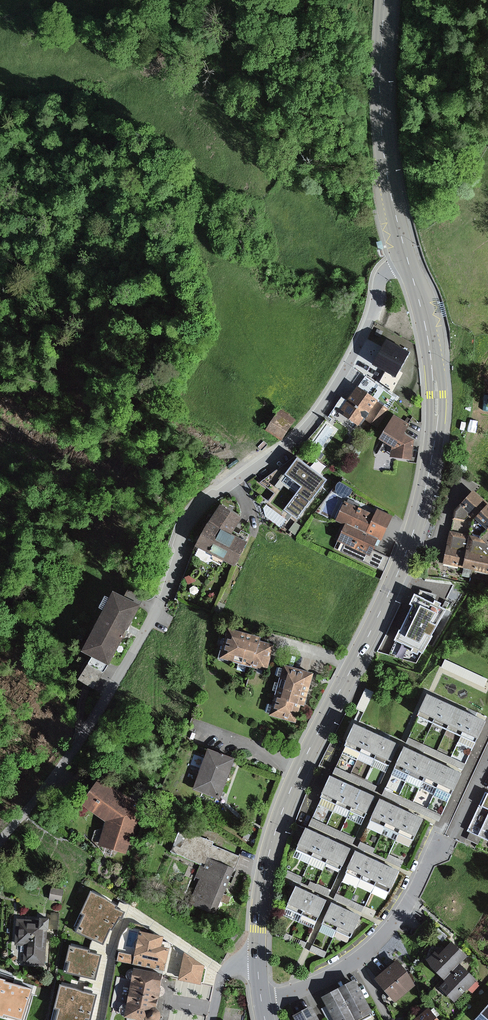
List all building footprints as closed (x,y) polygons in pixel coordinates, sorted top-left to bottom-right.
[(443,302),(438,303),(442,317),(447,315),(443,302)] [(417,372),(392,354),(381,368),(376,374),(402,393),(417,372)] [(394,408),(383,400),(383,399),(364,385),(347,408),(351,411),(349,413),(364,425),(366,422),(370,418),(382,426),(394,408)] [(293,420),(278,410),(264,430),(280,440),(293,420)] [(411,459),(413,440),(404,434),(409,425),(392,415),(378,439),(391,447),(389,456),(411,459)] [(333,478),(304,456),(290,473),(306,485),(289,507),(302,518),(333,478)] [(448,562),(487,571),(487,498),(479,490),(460,511),(448,562)] [(345,498),(335,521),(344,524),(376,539),(380,541),(390,518),(373,511),(372,513),(359,507),(360,505),(345,498)] [(283,523),(287,514),(268,505),(264,513),(283,523)] [(247,542),(230,532),(237,519),(217,508),(196,545),(233,566),(247,542)] [(371,550),(376,539),(344,524),(338,540),(343,545),(369,556),(371,550)] [(389,557),(371,550),(369,556),(343,545),(340,551),(383,571),(389,557)] [(382,650),(425,662),(442,603),(427,599),(430,591),(416,587),(404,629),(389,625),(382,650)] [(138,607),(108,592),(78,651),(108,666),(138,607)] [(266,634),(234,625),(225,657),(268,670),(269,666),(273,667),(280,643),(266,638),(266,634)] [(449,657),(445,667),(487,686),(487,675),(449,657)] [(322,671),(291,661),(275,714),(301,722),(307,703),(311,704),(322,671)] [(107,672),(93,663),(83,681),(97,689),(107,672)] [(368,711),(378,690),(370,686),(361,708),(365,710),(368,711)] [(448,697),(435,691),(424,715),(437,721),(448,697)] [(463,704),(448,697),(437,721),(452,728),(463,704)] [(477,711),(463,704),(452,728),(467,734),(477,711)] [(467,734),(480,740),(487,724),(487,716),(477,711),(467,734)] [(376,728),(362,721),(351,742),(366,749),(376,728)] [(390,735),(376,728),(366,749),(380,756),(390,735)] [(405,742),(390,735),(380,756),(394,763),(405,742)] [(424,751),(411,745),(400,769),(414,775),(424,751)] [(242,758),(215,746),(198,786),(225,798),(242,758)] [(439,758),(424,751),(414,775),(429,781),(439,758)] [(454,765),(439,758),(429,781),(443,788),(454,765)] [(454,765),(443,788),(457,794),(468,771),(454,765)] [(86,800),(110,819),(103,844),(133,853),(147,806),(107,774),(86,800)] [(351,781),(337,775),(327,795),(341,802),(351,781)] [(366,788),(351,781),(341,802),(355,809),(366,788)] [(380,795),(366,788),(355,809),(370,816),(380,795)] [(473,828),(475,829),(470,837),(482,843),(486,834),(484,833),(487,825),(487,795),(482,808),(473,828)] [(402,804),(387,797),(377,818),(391,825),(402,804)] [(416,811),(402,804),(391,825),(406,832),(416,811)] [(430,818),(416,811),(406,832),(420,839),(430,818)] [(327,834),(313,827),(303,848),(317,855),(327,834)] [(244,855),(186,828),(177,847),(211,863),(194,900),(220,912),(240,868),(238,867),(244,855)] [(342,841),(327,834),(317,855),(332,862),(342,841)] [(356,848),(342,841),(332,862),(346,869),(356,848)] [(377,856),(363,849),(352,870),(367,877),(377,856)] [(391,863),(377,856),(367,877),(381,884),(391,863)] [(406,870),(391,863),(381,884),(395,891),(406,870)] [(71,888),(55,884),(53,897),(68,900),(71,888)] [(318,891),(304,884),(293,905),(308,912),(318,891)] [(128,904),(96,889),(77,929),(108,944),(128,904)] [(332,898),(318,891),(308,912),(322,919),(332,898)] [(353,909),(339,902),(329,923),(343,930),(353,909)] [(367,916),(353,909),(343,930),(357,937),(367,916)] [(55,929),(56,916),(46,916),(46,919),(21,917),(20,944),(29,944),(28,962),(51,964),(52,936),(52,929),(55,929)] [(169,935),(147,930),(141,954),(125,951),(123,959),(170,969),(175,946),(167,944),(169,935)] [(441,950),(431,959),(451,979),(467,964),(475,956),(458,939),(444,953),(441,950)] [(75,943),(68,970),(100,978),(107,951),(75,943)] [(210,964),(189,950),(185,978),(207,982),(210,964)] [(422,984),(403,959),(381,975),(401,1001),(422,984)] [(467,964),(451,979),(445,986),(460,1000),(472,988),(476,992),(484,985),(480,981),(482,979),(467,964)] [(137,980),(137,982),(130,981),(127,999),(134,1000),(133,1003),(132,1003),(129,1003),(127,1004),(125,1006),(124,1008),(125,1010),(126,1013),(127,1014),(130,1015),(131,1015),(131,1016),(155,1019),(168,1019),(169,1018),(169,1015),(168,1012),(166,1010),(164,1008),(163,1008),(169,971),(139,966),(139,968),(138,968),(136,968),(134,969),(132,971),(131,973),(131,975),(132,978),(134,979),(136,980),(137,980)] [(3,976),(0,977),(0,1013),(8,1012),(3,976)] [(379,1011),(362,979),(345,987),(362,1019),(379,1011)] [(67,982),(53,1019),(91,1019),(101,995),(67,982)] [(345,987),(328,996),(340,1019),(361,1019),(362,1019),(345,987)] [(318,1005),(300,1014),(303,1019),(326,1019),(318,1005)] [(414,1019),(445,1019),(433,1005),(414,1019)] [(474,1019),(487,1019),(487,1005),(474,1019)]
